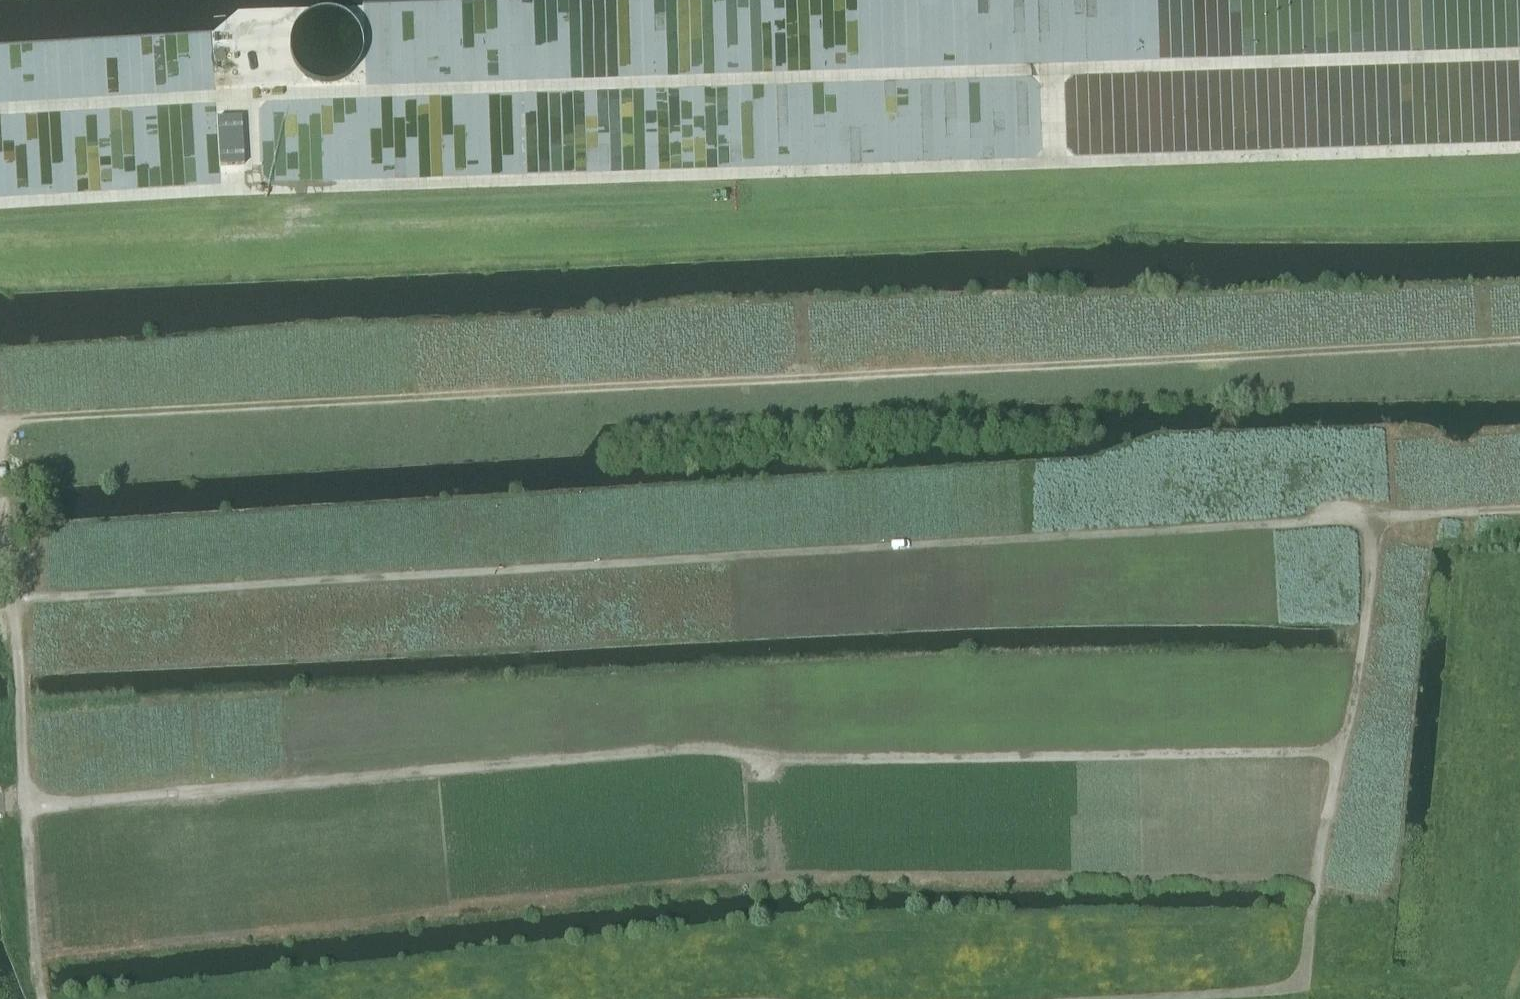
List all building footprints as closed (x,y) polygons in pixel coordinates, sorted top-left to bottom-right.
[(221,165),(245,163),(241,116),(218,118),(221,165)]
